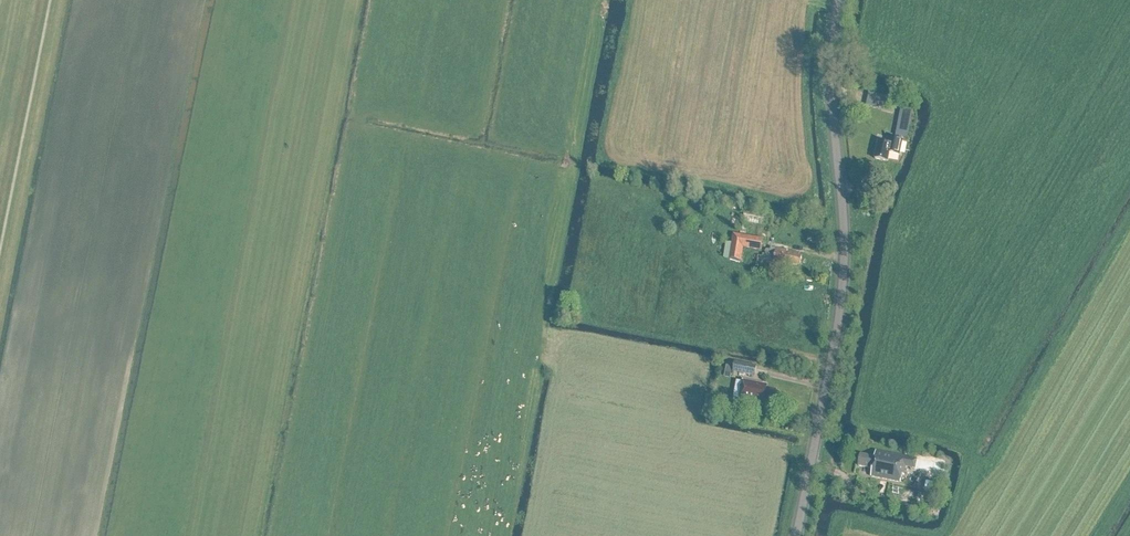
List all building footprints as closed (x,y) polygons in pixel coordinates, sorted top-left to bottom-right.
[(899,115),(911,117),(912,110),(901,108),(899,115)] [(907,138),(908,130),(897,128),(895,136),(907,138)] [(900,156),(903,141),(888,138),(887,144),(878,142),(875,159),(888,162),(890,154),(900,156)] [(743,222),(762,225),(764,214),(746,210),(743,222)] [(763,240),(734,235),(730,259),(741,261),(743,248),(761,251),(763,240)] [(758,255),(756,267),(772,270),(773,264),(788,267),(789,264),(800,266),(802,257),(799,256),(800,253),(776,249),(776,251),(765,249),(764,255),(762,254),(762,256),(758,255)] [(755,376),(757,366),(735,362),(733,372),(755,376)] [(763,405),(764,400),(777,403),(779,393),(776,392),(777,389),(767,388),(767,386),(744,381),(740,400),(763,405)] [(925,461),(876,451),(875,457),(861,455),(859,467),(873,469),(871,477),(900,483),(902,475),(903,475),(905,469),(908,469),(908,467),(923,470),(923,472),(938,474),(940,461),(925,458),(925,461)]
